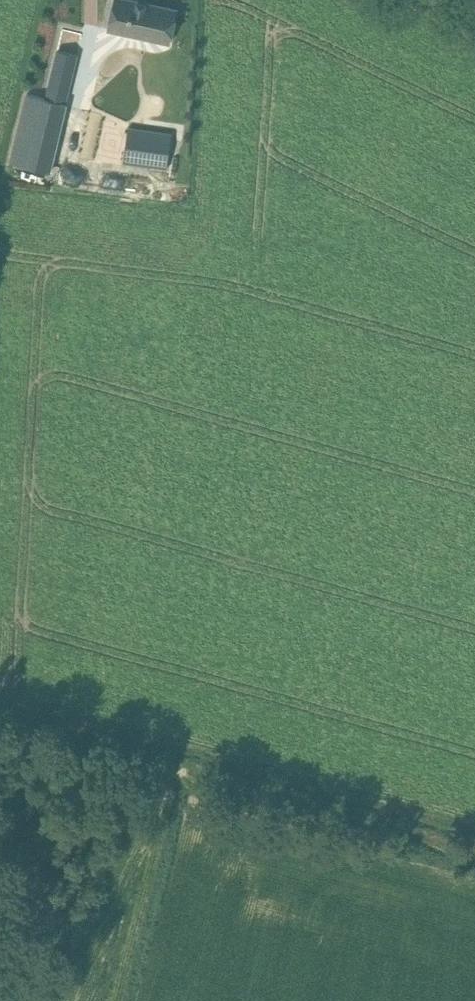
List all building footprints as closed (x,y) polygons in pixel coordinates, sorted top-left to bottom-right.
[(170,43),(178,9),(135,0),(115,0),(108,29),(170,43)] [(30,167),(50,171),(72,75),(76,55),(57,52),(49,99),(27,94),(11,162),(30,167)] [(129,126),(123,162),(167,169),(176,135),(161,131),(129,126)]
